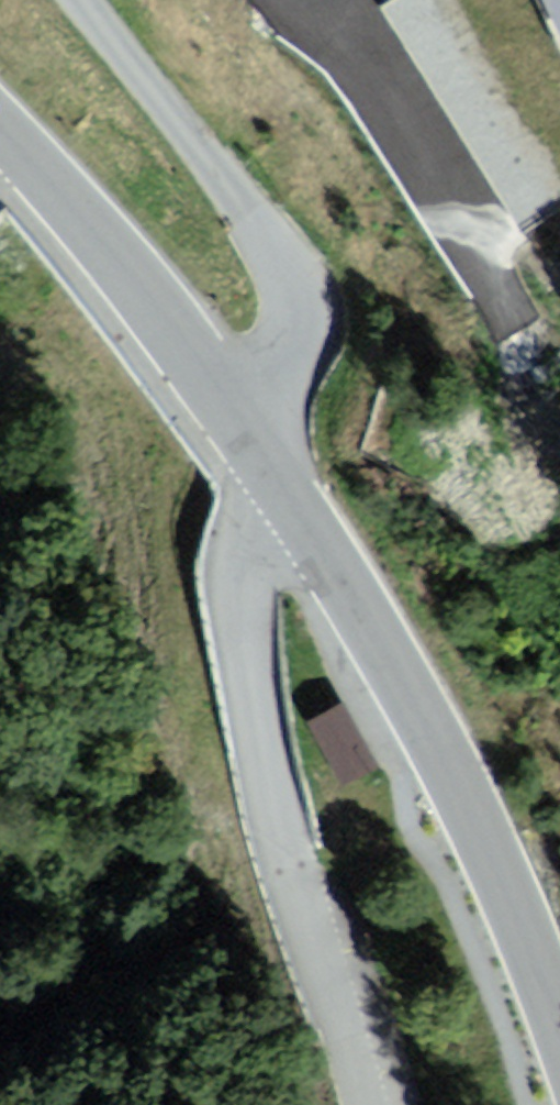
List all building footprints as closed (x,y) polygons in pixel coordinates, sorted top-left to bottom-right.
[(556,51),(559,49),(559,0),(534,0),(556,51)] [(344,701),(306,723),(343,786),(373,768),(362,750),(370,745),(344,701)]
